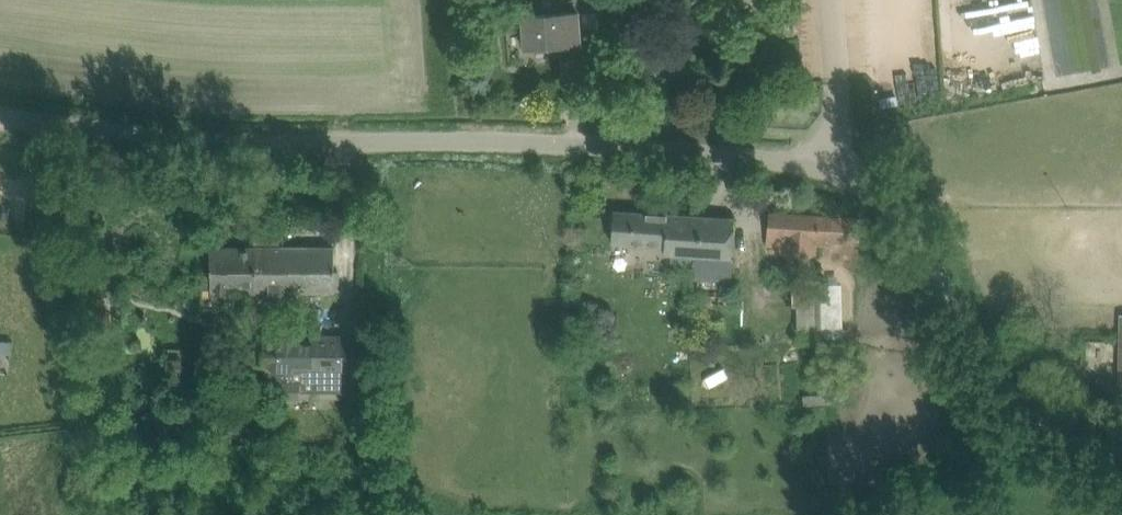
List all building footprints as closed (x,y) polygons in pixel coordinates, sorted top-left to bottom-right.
[(522,15),(523,26),(525,48),(581,44),(578,11),(522,15)] [(583,12),(585,44),(601,43),(599,11),(583,12)] [(787,35),(787,36),(794,35),(795,35),(794,27),(794,26),(787,27),(786,27),(787,35)] [(613,211),(612,233),(612,243),(663,246),(662,254),(672,255),(693,256),(732,259),(734,219),(613,211)] [(785,253),(793,254),(815,256),(816,243),(827,244),(827,240),(859,243),(861,218),(769,211),(767,242),(785,244),(785,253)] [(211,291),(262,291),(262,276),(256,276),(255,246),(210,246),(211,291)] [(262,276),(262,291),(335,291),(335,247),(255,246),(256,276),(262,276)] [(672,255),(671,264),(693,265),(693,256),(672,255)] [(791,279),(792,307),(797,307),(797,344),(821,343),(821,341),(843,340),(842,284),(822,285),(822,278),(791,279)] [(267,370),(269,370),(312,370),(313,335),(267,335),(267,349),(259,349),(259,361),(267,361),(267,370)] [(312,370),(269,370),(269,385),(288,385),(288,397),(304,397),(304,391),(347,391),(347,370),(347,335),(313,335),(312,370)] [(169,348),(168,359),(181,359),(181,348),(169,348)] [(831,393),(803,395),(804,405),(831,403),(831,393)]
